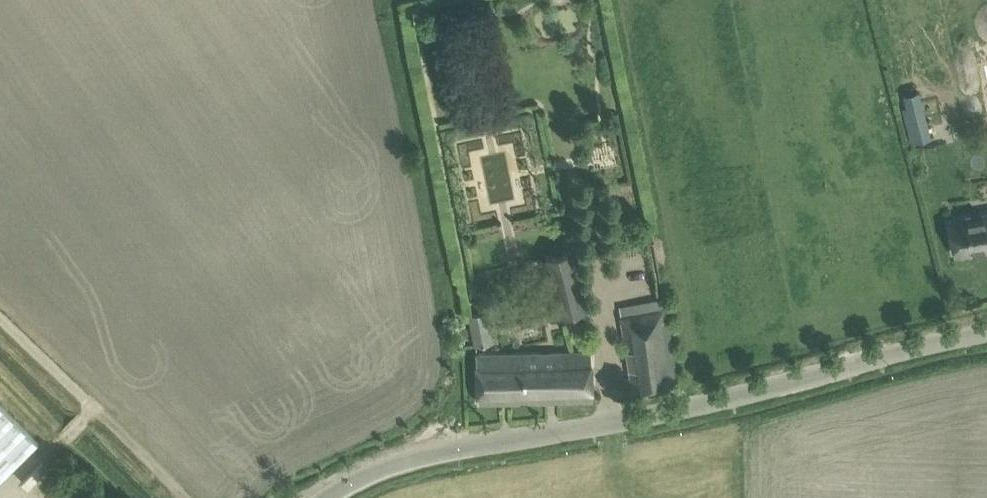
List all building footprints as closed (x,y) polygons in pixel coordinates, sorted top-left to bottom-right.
[(933,138),(921,93),(905,96),(907,106),(902,107),(911,143),(933,138)] [(956,254),(974,251),(973,248),(986,246),(986,214),(966,218),(966,222),(952,224),(951,221),(950,221),(956,254)] [(544,257),(559,314),(586,307),(571,250),(544,257)] [(664,307),(621,315),(634,390),(677,383),(664,307)] [(488,311),(470,314),(474,344),(489,342),(487,327),(491,327),(488,311)] [(475,353),(476,381),(477,401),(592,397),(591,351),(475,353)] [(37,441),(0,404),(0,478),(37,441)]
